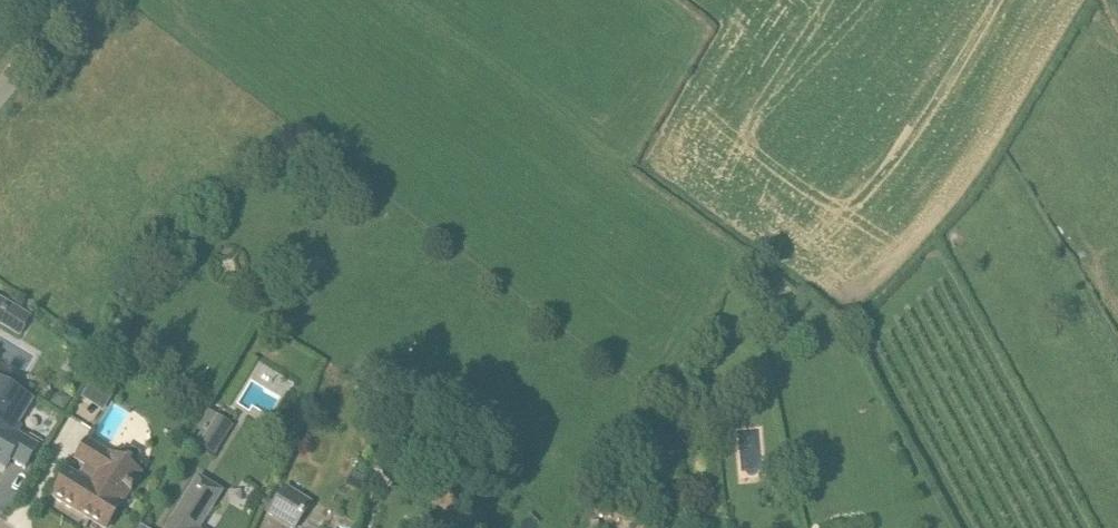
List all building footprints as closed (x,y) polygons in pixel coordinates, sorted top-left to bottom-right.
[(0,302),(0,327),(20,339),(30,320),(0,302)] [(19,445),(8,438),(30,402),(0,383),(0,461),(7,466),(19,445)] [(82,401),(108,410),(113,397),(87,387),(82,401)] [(63,412),(71,399),(63,394),(55,396),(50,404),(63,412)] [(213,457),(233,425),(216,415),(196,445),(213,457)] [(140,473),(86,439),(73,460),(84,467),(78,476),(70,471),(53,498),(102,527),(106,527),(140,473)] [(223,493),(197,477),(166,527),(201,527),(223,493)] [(312,503),(284,486),(267,515),(288,527),(297,527),(312,503)]
